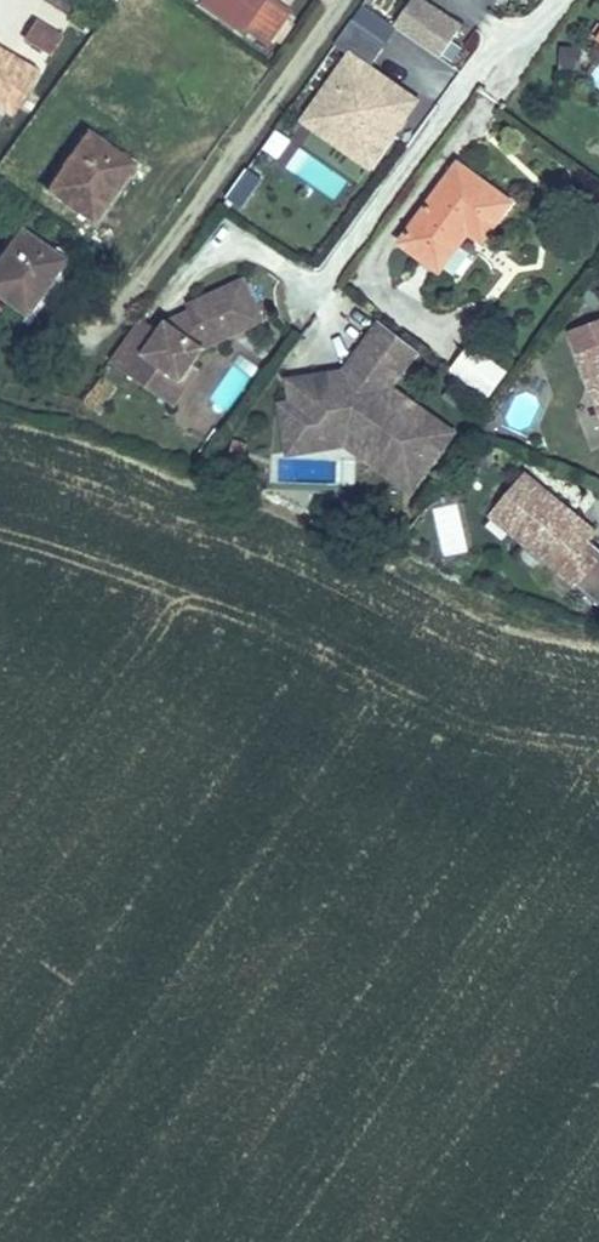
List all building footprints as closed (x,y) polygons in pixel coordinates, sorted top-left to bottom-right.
[(199,4),(244,34),(246,31),(266,45),(284,18),(258,0),(202,0),(199,4)] [(420,0),(412,0),(394,26),(441,58),(461,28),(420,0)] [(350,55),(314,107),(332,120),(322,134),(370,168),(417,101),(381,76),(377,81),(369,76),(373,71),(370,68),(387,44),(352,20),(334,45),(350,55)] [(60,38),(34,22),(24,37),(50,53),(60,38)] [(579,71),(581,49),(562,47),(560,70),(579,71)] [(37,66),(0,48),(0,111),(12,117),(37,66)] [(381,76),(373,71),(369,76),(377,81),(381,76)] [(332,120),(314,107),(303,122),(322,134),(332,120)] [(117,155),(88,134),(48,190),(92,221),(127,173),(112,162),(117,155)] [(112,162),(127,173),(132,165),(117,155),(112,162)] [(511,203),(458,165),(401,244),(443,274),(472,234),(483,242),(511,203)] [(260,183),(245,173),(237,185),(252,196),(260,183)] [(20,229),(0,258),(0,299),(25,317),(60,268),(45,258),(50,250),(20,229)] [(45,258),(60,268),(65,260),(50,250),(45,258)] [(245,279),(187,305),(190,311),(185,313),(187,318),(172,325),(166,321),(160,331),(141,318),(110,363),(156,394),(170,374),(182,382),(206,348),(264,322),(245,279)] [(185,313),(166,321),(172,325),(187,318),(185,313)] [(416,350),(383,324),(347,373),(342,380),(327,383),(326,376),(291,382),(295,405),(284,406),(288,432),(323,426),(346,442),(351,435),(399,469),(406,458),(424,471),(451,433),(388,388),(416,350)] [(571,334),(598,411),(598,324),(571,334)] [(488,398),(507,373),(470,344),(451,369),(488,398)] [(170,374),(156,394),(175,407),(206,363),(199,358),(182,382),(170,374)] [(347,373),(326,376),(327,383),(342,380),(347,373)] [(323,426),(288,432),(291,451),(346,442),(323,426)] [(351,435),(346,442),(411,489),(424,471),(406,458),(399,469),(351,435)] [(589,540),(595,532),(526,475),(492,517),(598,603),(598,548),(589,540)]
